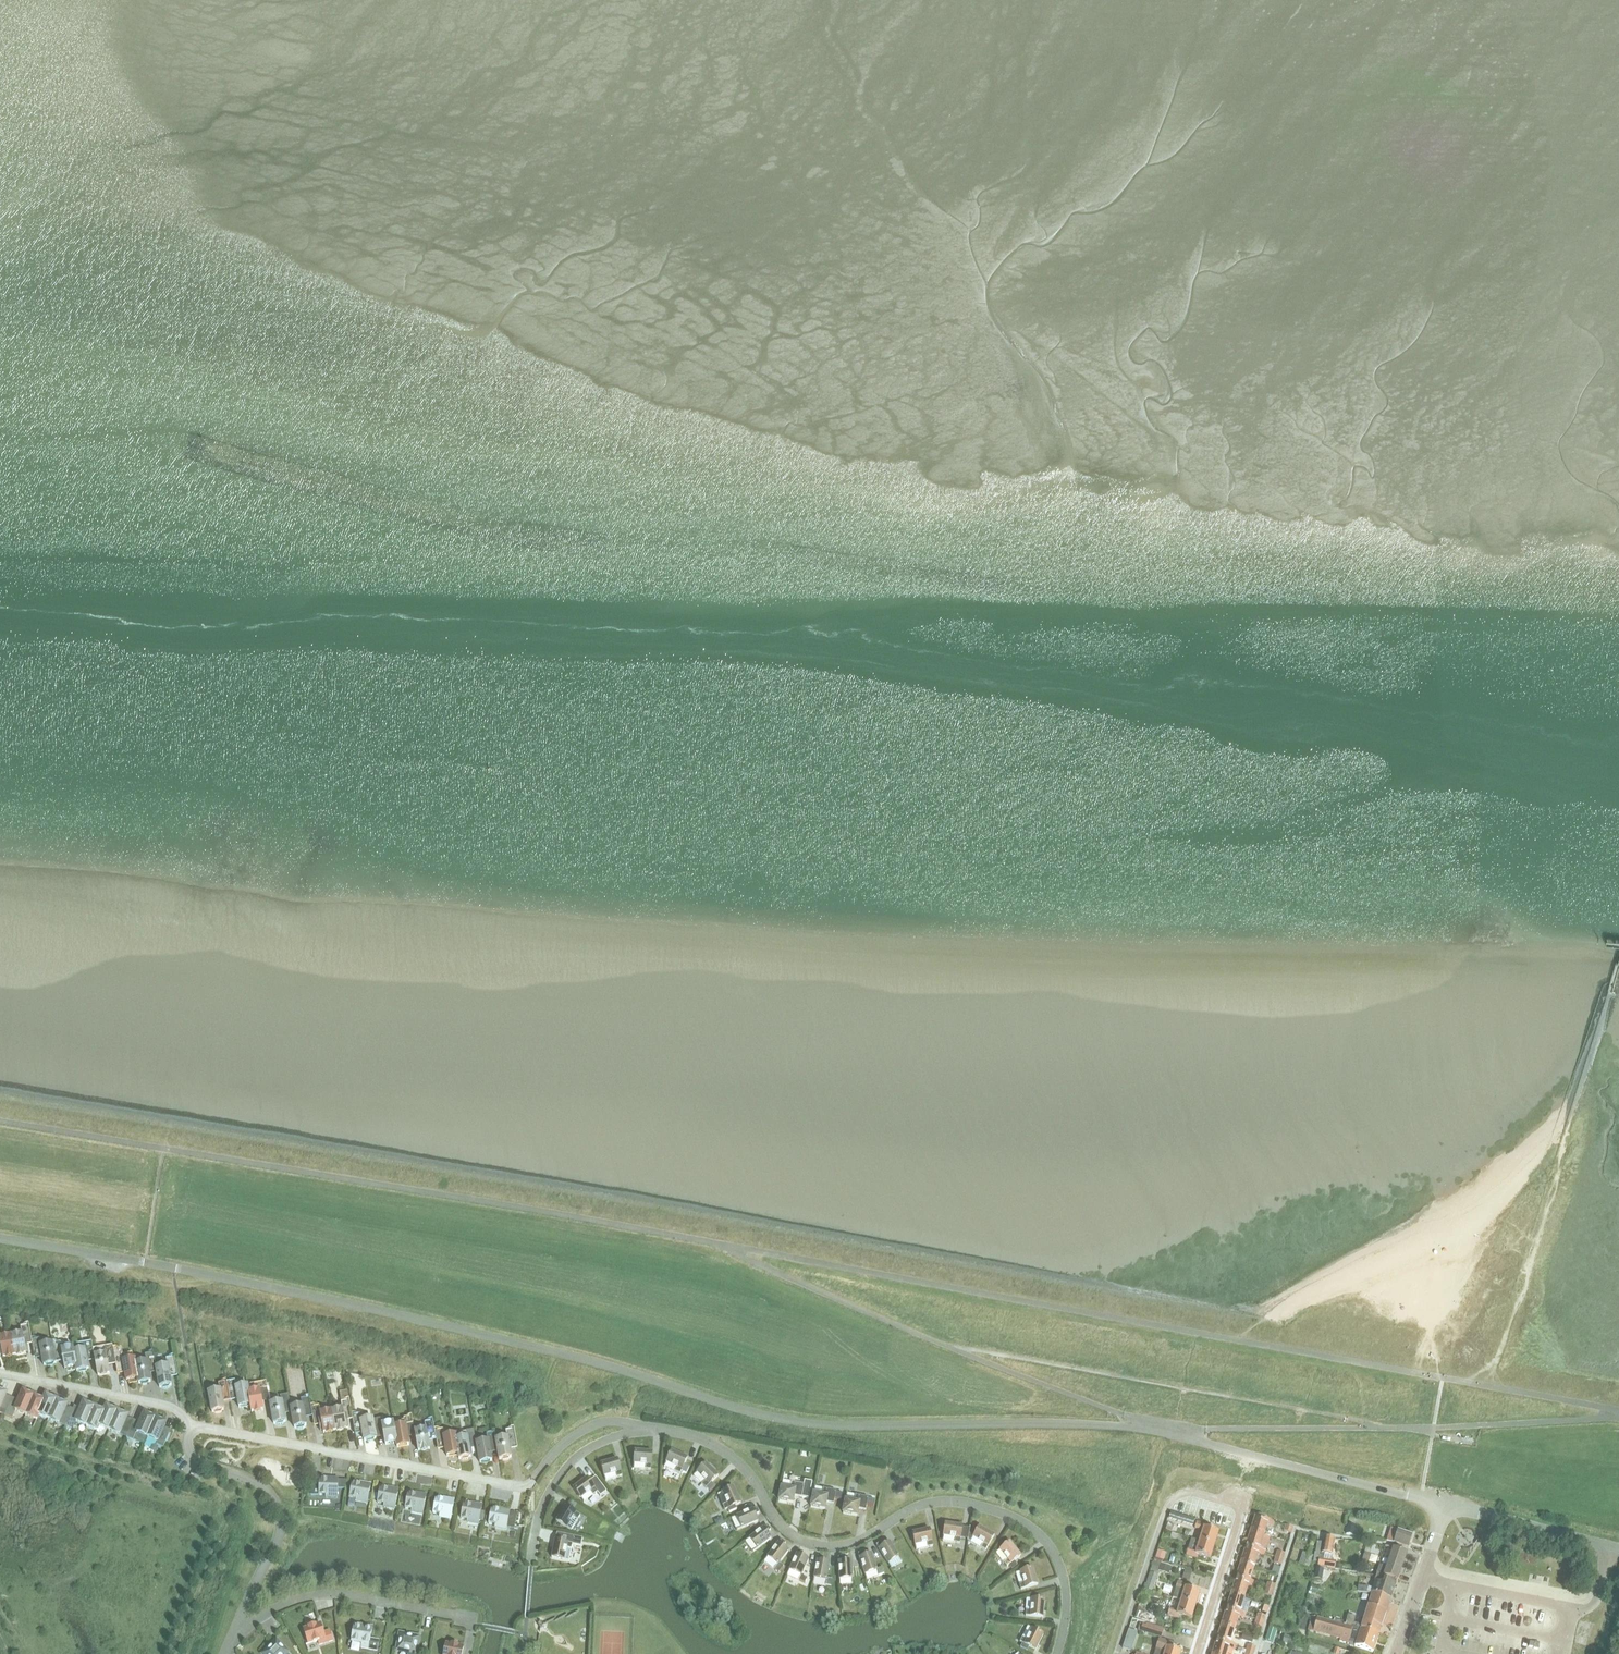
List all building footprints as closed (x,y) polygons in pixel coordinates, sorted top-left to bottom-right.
[(26,1354),(22,1334),(11,1336),(15,1356),(26,1354)] [(11,1336),(0,1338),(0,1341),(3,1358),(15,1356),(11,1336)] [(76,1368),(74,1352),(73,1348),(62,1350),(61,1343),(52,1345),(55,1360),(63,1358),(65,1370),(76,1368)] [(55,1360),(52,1345),(52,1344),(40,1346),(44,1366),(46,1366),(48,1367),(53,1366),(54,1364),(56,1364),(55,1360)] [(84,1344),(73,1346),(73,1348),(74,1352),(76,1368),(77,1372),(89,1370),(87,1363),(95,1361),(94,1356),(93,1350),(93,1347),(84,1348),(84,1344)] [(105,1348),(93,1350),(94,1356),(95,1361),(98,1376),(110,1374),(108,1367),(116,1365),(114,1351),(105,1352),(105,1348)] [(117,1372),(125,1370),(127,1382),(138,1380),(135,1364),(136,1364),(135,1359),(123,1362),(121,1349),(113,1350),(114,1351),(116,1365),(117,1372)] [(166,1360),(154,1362),(156,1368),(160,1388),(162,1388),(163,1389),(168,1388),(170,1386),(171,1386),(168,1366),(167,1364),(166,1360)] [(138,1380),(139,1384),(141,1384),(142,1385),(147,1384),(149,1382),(150,1382),(147,1362),(136,1364),(135,1364),(138,1380)] [(227,1383),(227,1387),(229,1398),(237,1397),(239,1408),(250,1406),(251,1406),(248,1392),(247,1386),(236,1388),(235,1382),(227,1383)] [(229,1398),(227,1387),(227,1383),(219,1384),(220,1391),(208,1393),(212,1413),(214,1413),(216,1414),(221,1413),(222,1411),(224,1411),(222,1399),(229,1398)] [(263,1410),(260,1390),(248,1392),(251,1406),(250,1406),(251,1412),(263,1410)] [(19,1402),(12,1399),(7,1412),(5,1416),(12,1419),(16,1411),(26,1415),(34,1397),(23,1392),(19,1402)] [(46,1396),(44,1401),(38,1415),(48,1419),(56,1401),(46,1396)] [(44,1401),(34,1397),(26,1415),(36,1420),(38,1415),(44,1401)] [(56,1401),(48,1419),(66,1427),(67,1423),(72,1413),(65,1410),(67,1405),(56,1401)] [(286,1422),(282,1402),(270,1404),(274,1425),(276,1424),(278,1426),(282,1425),(284,1423),(286,1422)] [(95,1408),(84,1403),(81,1410),(75,1407),(72,1413),(67,1423),(66,1427),(73,1430),(76,1422),(87,1427),(95,1408)] [(306,1426),(303,1406),(291,1408),(294,1428),(296,1428),(298,1429),(303,1429),(304,1427),(306,1426)] [(343,1409),(345,1421),(352,1420),(350,1406),(342,1407),(342,1409),(343,1409)] [(107,1407),(104,1412),(105,1412),(99,1426),(109,1430),(117,1412),(107,1407)] [(104,1412),(95,1408),(87,1427),(97,1431),(99,1426),(105,1412),(104,1412)] [(342,1409),(331,1411),(335,1431),(346,1429),(345,1421),(343,1409),(342,1409)] [(331,1411),(320,1413),(323,1433),(335,1431),(331,1411)] [(121,1431),(128,1416),(117,1412),(109,1430),(126,1438),(128,1434),(121,1431)] [(128,1434),(126,1438),(134,1441),(134,1440),(144,1445),(147,1438),(155,1419),(145,1414),(141,1423),(134,1420),(128,1434)] [(155,1419),(147,1438),(157,1442),(156,1445),(163,1448),(169,1434),(163,1431),(166,1424),(155,1419)] [(360,1419),(353,1420),(355,1435),(363,1434),(364,1441),(366,1441),(368,1442),(373,1442),(374,1440),(376,1439),(375,1435),(373,1420),(372,1419),(361,1421),(360,1419)] [(397,1443),(394,1428),(393,1423),(382,1425),(381,1419),(373,1420),(375,1435),(383,1434),(385,1445),(396,1443),(397,1443)] [(409,1446),(405,1426),(394,1428),(397,1443),(396,1443),(397,1448),(409,1446)] [(426,1430),(414,1432),(418,1452),(430,1450),(428,1442),(426,1430)] [(458,1455),(456,1439),(455,1435),(444,1437),(443,1431),(435,1432),(437,1447),(445,1446),(447,1457),(458,1455)] [(497,1449),(496,1440),(495,1440),(494,1434),(487,1435),(488,1441),(476,1443),(480,1464),(492,1462),(490,1450),(497,1449)] [(467,1437),(456,1439),(458,1455),(459,1460),(461,1459),(463,1461),(468,1460),(469,1458),(471,1458),(467,1437)] [(511,1458),(507,1438),(496,1440),(497,1449),(499,1460),(501,1460),(503,1461),(508,1460),(509,1458),(511,1458)] [(652,1453),(635,1451),(633,1469),(651,1470),(652,1453)] [(671,1451),(664,1467),(680,1474),(681,1472),(684,1465),(687,1458),(671,1451)] [(617,1459),(600,1464),(605,1481),(622,1476),(617,1459)] [(718,1476),(706,1464),(693,1476),(705,1489),(711,1483),(718,1476)] [(684,1465),(681,1472),(686,1474),(689,1467),(684,1465)] [(606,1492),(595,1478),(589,1482),(587,1478),(573,1489),(583,1503),(598,1492),(600,1496),(606,1492)] [(347,1481),(320,1480),(319,1495),(326,1496),(326,1498),(337,1498),(337,1496),(337,1489),(345,1490),(347,1481)] [(808,1498),(812,1482),(805,1481),(804,1485),(783,1481),(779,1501),(792,1504),(794,1496),(808,1498)] [(711,1483),(705,1489),(709,1492),(715,1487),(711,1483)] [(352,1484),(350,1499),(357,1500),(356,1502),(367,1504),(367,1502),(368,1501),(371,1502),(372,1495),(369,1494),(370,1487),(352,1484)] [(814,1487),(811,1507),(825,1510),(826,1503),(833,1504),(835,1498),(841,1500),(842,1494),(836,1493),(836,1492),(814,1487)] [(741,1504),(733,1488),(717,1495),(724,1511),(727,1510),(734,1506),(741,1504)] [(375,1494),(374,1498),(378,1499),(377,1504),(384,1505),(384,1507),(395,1509),(395,1507),(398,1492),(380,1489),(379,1495),(375,1494)] [(402,1499),(400,1504),(406,1505),(405,1509),(412,1510),(412,1513),(422,1514),(423,1512),(426,1497),(408,1494),(407,1500),(402,1499)] [(847,1494),(843,1514),(857,1517),(858,1509),(865,1511),(867,1504),(873,1506),(874,1500),(868,1499),(868,1498),(847,1494)] [(431,1505),(430,1511),(434,1512),(433,1514),(440,1515),(440,1518),(450,1520),(451,1517),(454,1502),(436,1499),(435,1505),(431,1505)] [(464,1504),(461,1519),(468,1521),(467,1523),(478,1525),(479,1523),(479,1521),(483,1522),(485,1513),(481,1512),(482,1508),(464,1504)] [(565,1507),(556,1521),(571,1531),(580,1516),(565,1507)] [(759,1514),(757,1508),(731,1519),(736,1531),(758,1522),(755,1515),(759,1514)] [(492,1510),(489,1525),(496,1526),(495,1528),(506,1530),(506,1528),(513,1529),(516,1514),(509,1513),(492,1510)] [(1170,1512),(1169,1518),(1192,1526),(1194,1520),(1170,1512)] [(1255,1517),(1250,1532),(1263,1536),(1267,1525),(1272,1526),(1273,1523),(1273,1522),(1255,1517)] [(1199,1541),(1214,1546),(1218,1532),(1206,1528),(1207,1525),(1196,1521),(1194,1528),(1202,1530),(1199,1541)] [(945,1524),(942,1541),(959,1544),(962,1526),(945,1524)] [(1168,1524),(1165,1530),(1171,1532),(1174,1526),(1168,1524)] [(1352,1535),(1353,1526),(1347,1525),(1345,1534),(1352,1535)] [(767,1526),(745,1542),(753,1553),(771,1539),(767,1533),(771,1530),(767,1526)] [(970,1542),(985,1551),(994,1536),(979,1527),(973,1537),(970,1542)] [(1408,1548),(1412,1535),(1390,1528),(1386,1541),(1408,1548)] [(933,1547),(929,1529),(912,1533),(916,1550),(933,1547)] [(1250,1532),(1245,1548),(1264,1554),(1269,1538),(1263,1536),(1250,1532)] [(555,1541),(551,1558),(569,1562),(572,1545),(582,1547),(584,1538),(558,1533),(556,1541),(555,1541)] [(1317,1563),(1317,1565),(1326,1567),(1327,1560),(1330,1561),(1334,1540),(1323,1538),(1322,1543),(1317,1542),(1315,1553),(1314,1553),(1313,1562),(1317,1563)] [(785,1544),(781,1540),(764,1562),(774,1570),(779,1564),(788,1552),(783,1547),(785,1544)] [(1214,1546),(1199,1541),(1195,1551),(1187,1549),(1185,1554),(1196,1558),(1197,1555),(1209,1559),(1214,1546)] [(881,1543),(876,1546),(891,1569),(902,1562),(889,1543),(883,1547),(881,1543)] [(1020,1556),(1010,1543),(996,1553),(1007,1567),(1009,1566),(1014,1562),(1020,1556)] [(1384,1576),(1397,1580),(1407,1553),(1392,1548),(1385,1546),(1376,1574),(1377,1574),(1376,1576),(1384,1577),(1384,1576)] [(1245,1548),(1240,1563),(1253,1567),(1257,1555),(1263,1556),(1264,1554),(1245,1548)] [(804,1553),(798,1551),(787,1576),(799,1581),(801,1577),(808,1560),(802,1557),(804,1553)] [(1158,1551),(1155,1558),(1163,1561),(1165,1553),(1158,1551)] [(863,1552),(858,1554),(866,1580),(879,1576),(877,1570),(872,1555),(865,1557),(863,1552)] [(1308,1567),(1311,1556),(1302,1553),(1298,1564),(1308,1567)] [(1365,1553),(1362,1560),(1368,1562),(1371,1555),(1365,1553)] [(823,1558),(818,1557),(813,1584),(825,1586),(830,1564),(822,1562),(823,1558)] [(844,1558),(838,1558),(839,1585),(852,1585),(851,1562),(844,1562),(844,1558)] [(1153,1560),(1149,1572),(1158,1574),(1158,1572),(1169,1575),(1171,1567),(1161,1564),(1161,1562),(1153,1560)] [(1014,1562),(1009,1566),(1012,1570),(1017,1566),(1014,1562)] [(1253,1567),(1240,1563),(1235,1579),(1254,1585),(1254,1582),(1249,1580),(1253,1567)] [(779,1564),(774,1570),(778,1573),(783,1567),(779,1564)] [(1274,1565),(1271,1573),(1278,1575),(1280,1567),(1274,1565)] [(1015,1573),(1020,1590),(1037,1585),(1032,1568),(1015,1573)] [(1320,1580),(1322,1569),(1315,1568),(1313,1579),(1320,1580)] [(1185,1570),(1182,1580),(1189,1582),(1192,1572),(1185,1570)] [(1149,1572),(1144,1589),(1152,1592),(1158,1574),(1149,1572)] [(1384,1577),(1376,1576),(1374,1581),(1375,1582),(1373,1589),(1368,1588),(1368,1587),(1358,1586),(1357,1592),(1367,1593),(1368,1593),(1372,1594),(1371,1594),(1377,1595),(1383,1597),(1391,1599),(1397,1581),(1397,1580),(1384,1576),(1384,1577)] [(1235,1579),(1230,1594),(1244,1599),(1248,1586),(1253,1588),(1254,1585),(1235,1579)] [(1180,1601),(1195,1606),(1199,1593),(1187,1589),(1188,1585),(1177,1582),(1175,1588),(1176,1588),(1173,1598),(1181,1601),(1180,1601)] [(1244,1599),(1230,1594),(1225,1610),(1244,1616),(1245,1613),(1240,1612),(1244,1599)] [(1378,1634),(1391,1599),(1383,1597),(1377,1595),(1371,1594),(1363,1621),(1360,1620),(1359,1625),(1353,1623),(1355,1618),(1348,1615),(1345,1625),(1353,1627),(1361,1629),(1371,1632),(1378,1634)] [(1169,1609),(1167,1616),(1178,1619),(1179,1616),(1191,1619),(1195,1606),(1180,1601),(1181,1601),(1173,1598),(1169,1609)] [(1044,1601),(1027,1599),(1025,1616),(1043,1618),(1044,1601)] [(1225,1610),(1220,1626),(1234,1630),(1238,1617),(1243,1619),(1244,1616),(1225,1610)] [(1137,1612),(1135,1619),(1157,1626),(1159,1619),(1137,1612)] [(1313,1616),(1308,1631),(1340,1640),(1339,1641),(1348,1644),(1372,1652),(1378,1634),(1371,1632),(1361,1629),(1353,1627),(1345,1625),(1313,1616)] [(325,1639),(320,1624),(315,1626),(309,1628),(303,1630),(308,1644),(313,1643),(314,1643),(318,1642),(319,1645),(333,1641),(331,1637),(325,1639)] [(1143,1625),(1141,1632),(1160,1638),(1162,1631),(1143,1625)] [(1234,1630),(1220,1626),(1215,1641),(1234,1647),(1235,1645),(1230,1643),(1234,1630)] [(354,1627),(351,1642),(362,1644),(361,1648),(377,1651),(379,1641),(370,1639),(372,1630),(354,1627)] [(1043,1635),(1027,1627),(1020,1643),(1022,1644),(1029,1647),(1035,1651),(1043,1635)] [(1270,1628),(1266,1640),(1273,1643),(1277,1631),(1270,1628)] [(1414,1643),(1419,1631),(1413,1629),(1408,1641),(1414,1643)] [(1254,1636),(1243,1633),(1241,1640),(1252,1644),(1254,1636)] [(400,1635),(398,1650),(408,1652),(407,1653),(415,1653),(418,1639),(400,1635)] [(1291,1645),(1293,1638),(1283,1636),(1282,1642),(1291,1645)] [(1154,1653),(1180,1653),(1181,1652),(1175,1650),(1176,1645),(1176,1644),(1159,1639),(1155,1650),(1154,1653)] [(1125,1640),(1122,1648),(1132,1651),(1134,1643),(1125,1640)] [(1215,1641),(1211,1653),(1226,1653),(1228,1648),(1233,1650),(1234,1647),(1215,1641)] [(264,1653),(288,1653),(276,1642),(264,1653)] [(444,1653),(462,1653),(463,1647),(458,1646),(452,1644),(451,1645),(446,1644),(444,1653)] [(1022,1644),(1020,1649),(1026,1652),(1029,1647),(1022,1644)]
